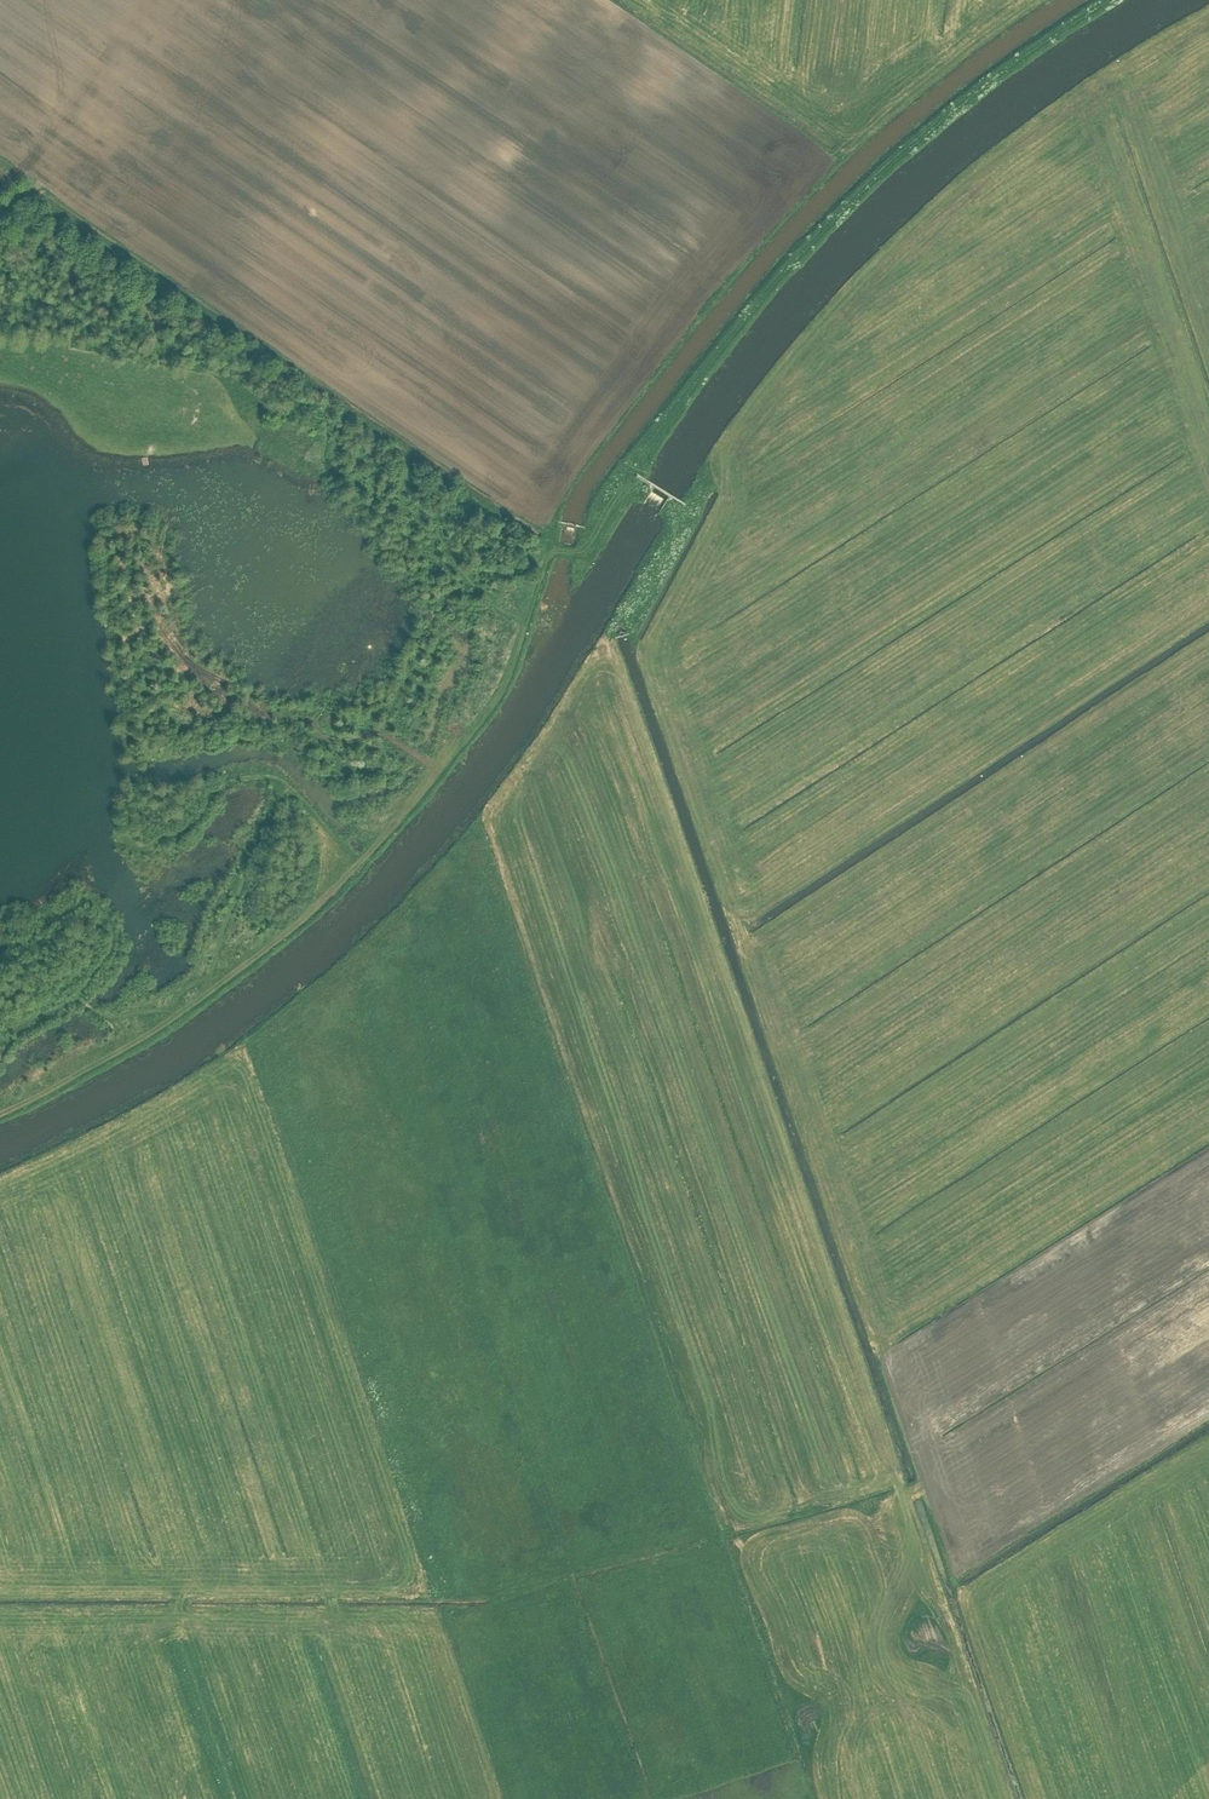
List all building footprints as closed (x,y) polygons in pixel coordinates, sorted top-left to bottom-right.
[(125,981),(122,990),(132,994),(135,985),(125,981)]
